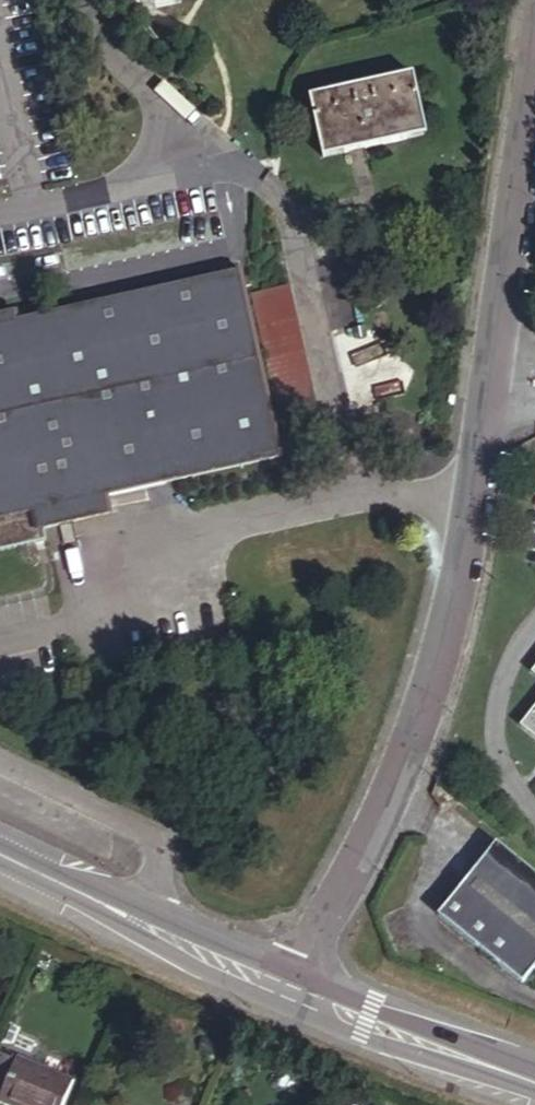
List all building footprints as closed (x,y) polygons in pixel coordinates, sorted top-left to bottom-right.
[(120,10),(139,6),(143,20),(186,11),(183,0),(117,0),(120,10)] [(432,131),(416,74),(318,99),(332,157),(432,131)] [(63,550),(60,537),(56,521),(124,506),(297,465),(252,275),(32,328),(4,334),(0,335),(0,565),(63,550)] [(295,292),(262,299),(297,437),(330,430),(295,292)] [(1,321),(4,334),(32,328),(29,315),(1,321)] [(56,521),(60,537),(127,523),(124,506),(56,521)] [(498,839),(439,911),(522,980),(534,965),(534,871),(498,839)] [(4,1103),(21,1064),(0,1056),(0,1101),(4,1103)] [(4,1103),(3,1104),(67,1104),(76,1085),(22,1061),(21,1064),(4,1103)]
